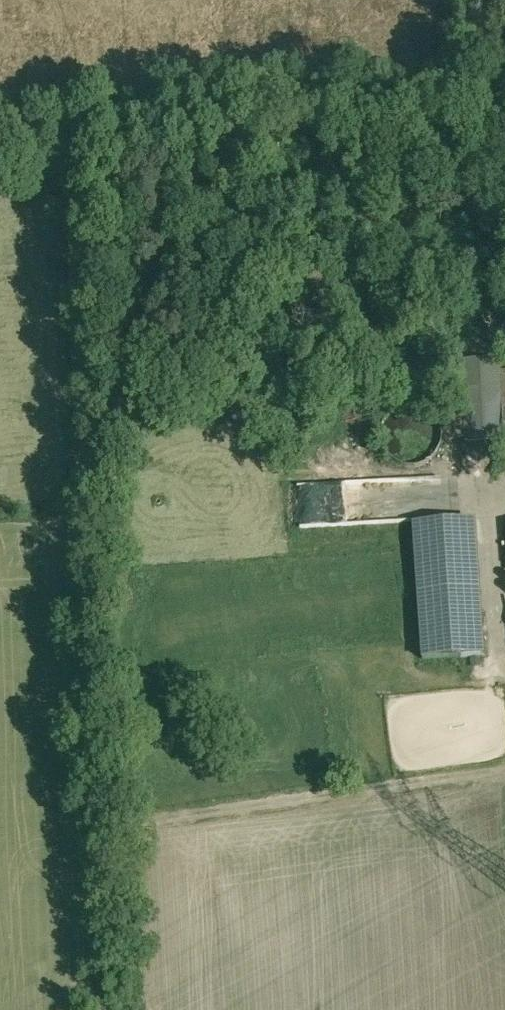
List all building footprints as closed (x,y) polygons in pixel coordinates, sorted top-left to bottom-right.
[(497,391),(454,393),(456,428),(466,427),(468,447),(500,445),(497,391)] [(297,528),(349,525),(349,513),(342,513),(340,486),(294,489),(297,528)] [(474,524),(413,528),(422,662),(483,658),(474,524)]
